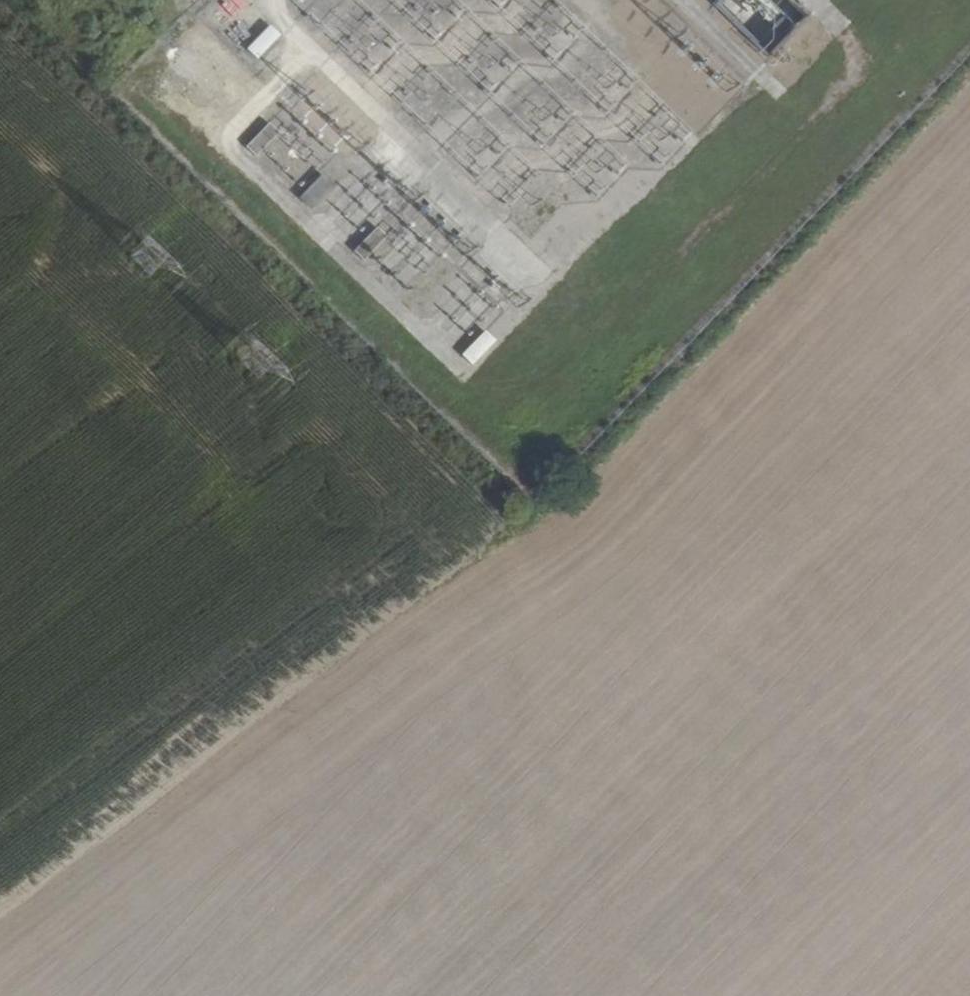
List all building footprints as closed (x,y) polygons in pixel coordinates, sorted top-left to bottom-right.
[(713,4),(772,59),(810,18),(791,0),(717,0),(713,4)] [(280,36),(268,25),(245,49),(256,60),(280,36)] [(279,133),(268,123),(245,147),(256,157),(279,133)] [(335,189),(321,174),(298,197),(313,211),(335,189)] [(387,238),(376,227),(351,251),(362,262),(387,238)] [(150,271),(160,252),(143,243),(133,262),(150,271)] [(497,341),(484,330),(461,355),(473,367),(497,341)]
